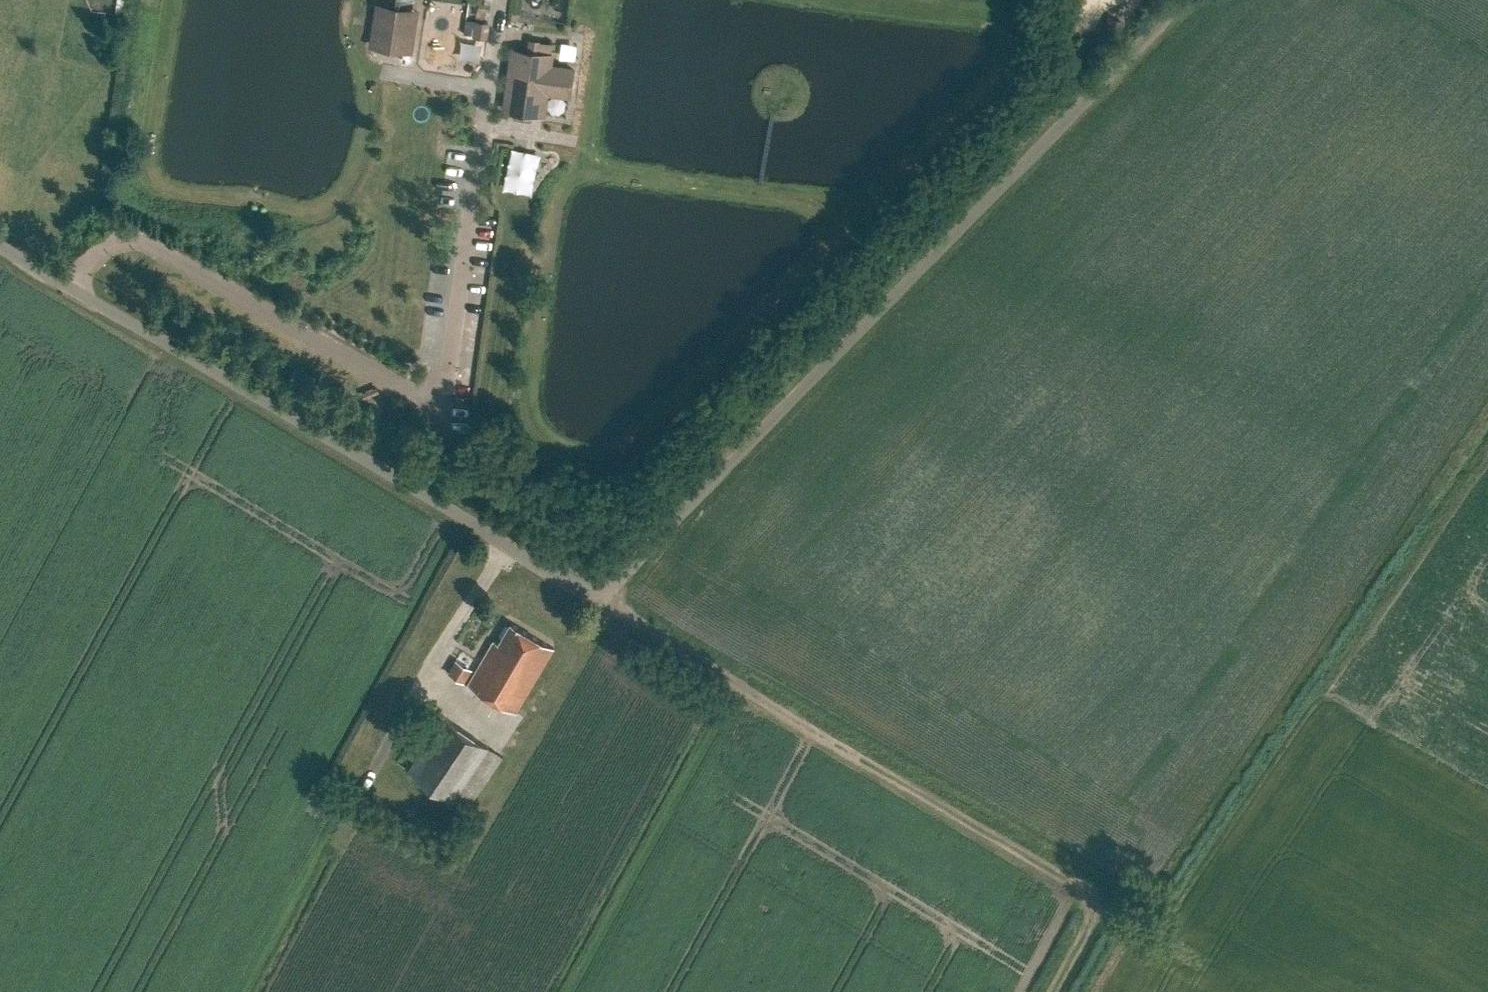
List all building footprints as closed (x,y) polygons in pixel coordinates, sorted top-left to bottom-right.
[(419,5),(385,0),(375,0),(369,42),(412,48),(419,5)] [(473,19),(471,33),(486,35),(488,21),(473,19)] [(529,49),(513,46),(502,110),(518,112),(516,119),(530,120),(531,114),(539,115),(544,90),(567,95),(573,68),(549,65),(551,52),(537,50),(538,40),(530,39),(529,49)] [(492,638),(466,682),(513,710),(551,648),(509,622),(497,641),(492,638)] [(447,671),(463,680),(471,667),(455,658),(447,671)] [(501,756),(486,745),(441,714),(405,767),(464,808),(501,756)]
